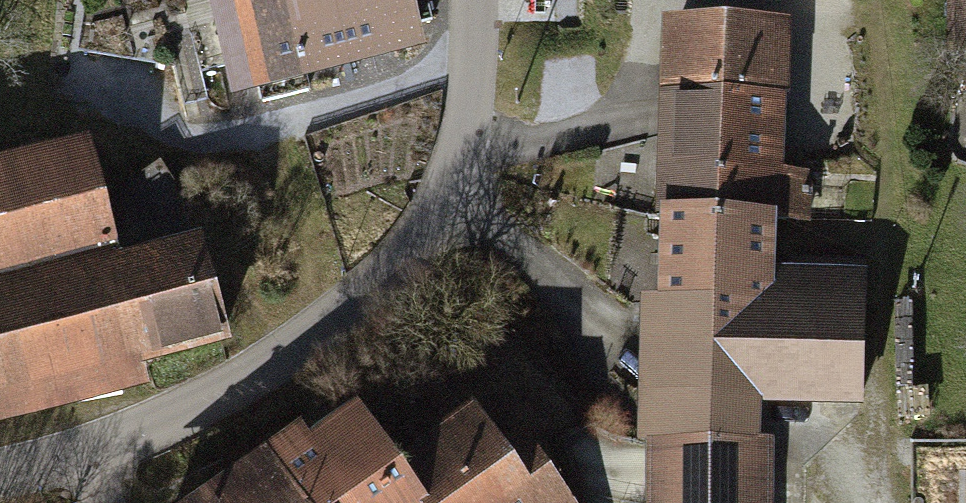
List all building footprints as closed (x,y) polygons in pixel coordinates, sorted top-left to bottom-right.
[(254,93),(427,50),(415,0),(231,0),(254,93)] [(946,57),(965,57),(965,0),(945,0),(946,57)] [(662,15),(660,89),(788,93),(790,20),(662,15)] [(660,89),(656,210),(777,213),(805,214),(807,171),(785,171),(788,93),(660,89)] [(153,381),(148,359),(231,339),(203,227),(120,248),(91,133),(0,156),(0,419),(153,381)] [(777,213),(656,210),(653,296),(641,296),(636,442),(648,442),(646,502),(775,502),(777,441),(760,441),(762,402),(861,406),(865,271),(775,268),(777,213)] [(181,502),(575,502),(521,427),(504,439),(478,402),(401,456),(360,399),(312,433),(301,418),(181,502)]
